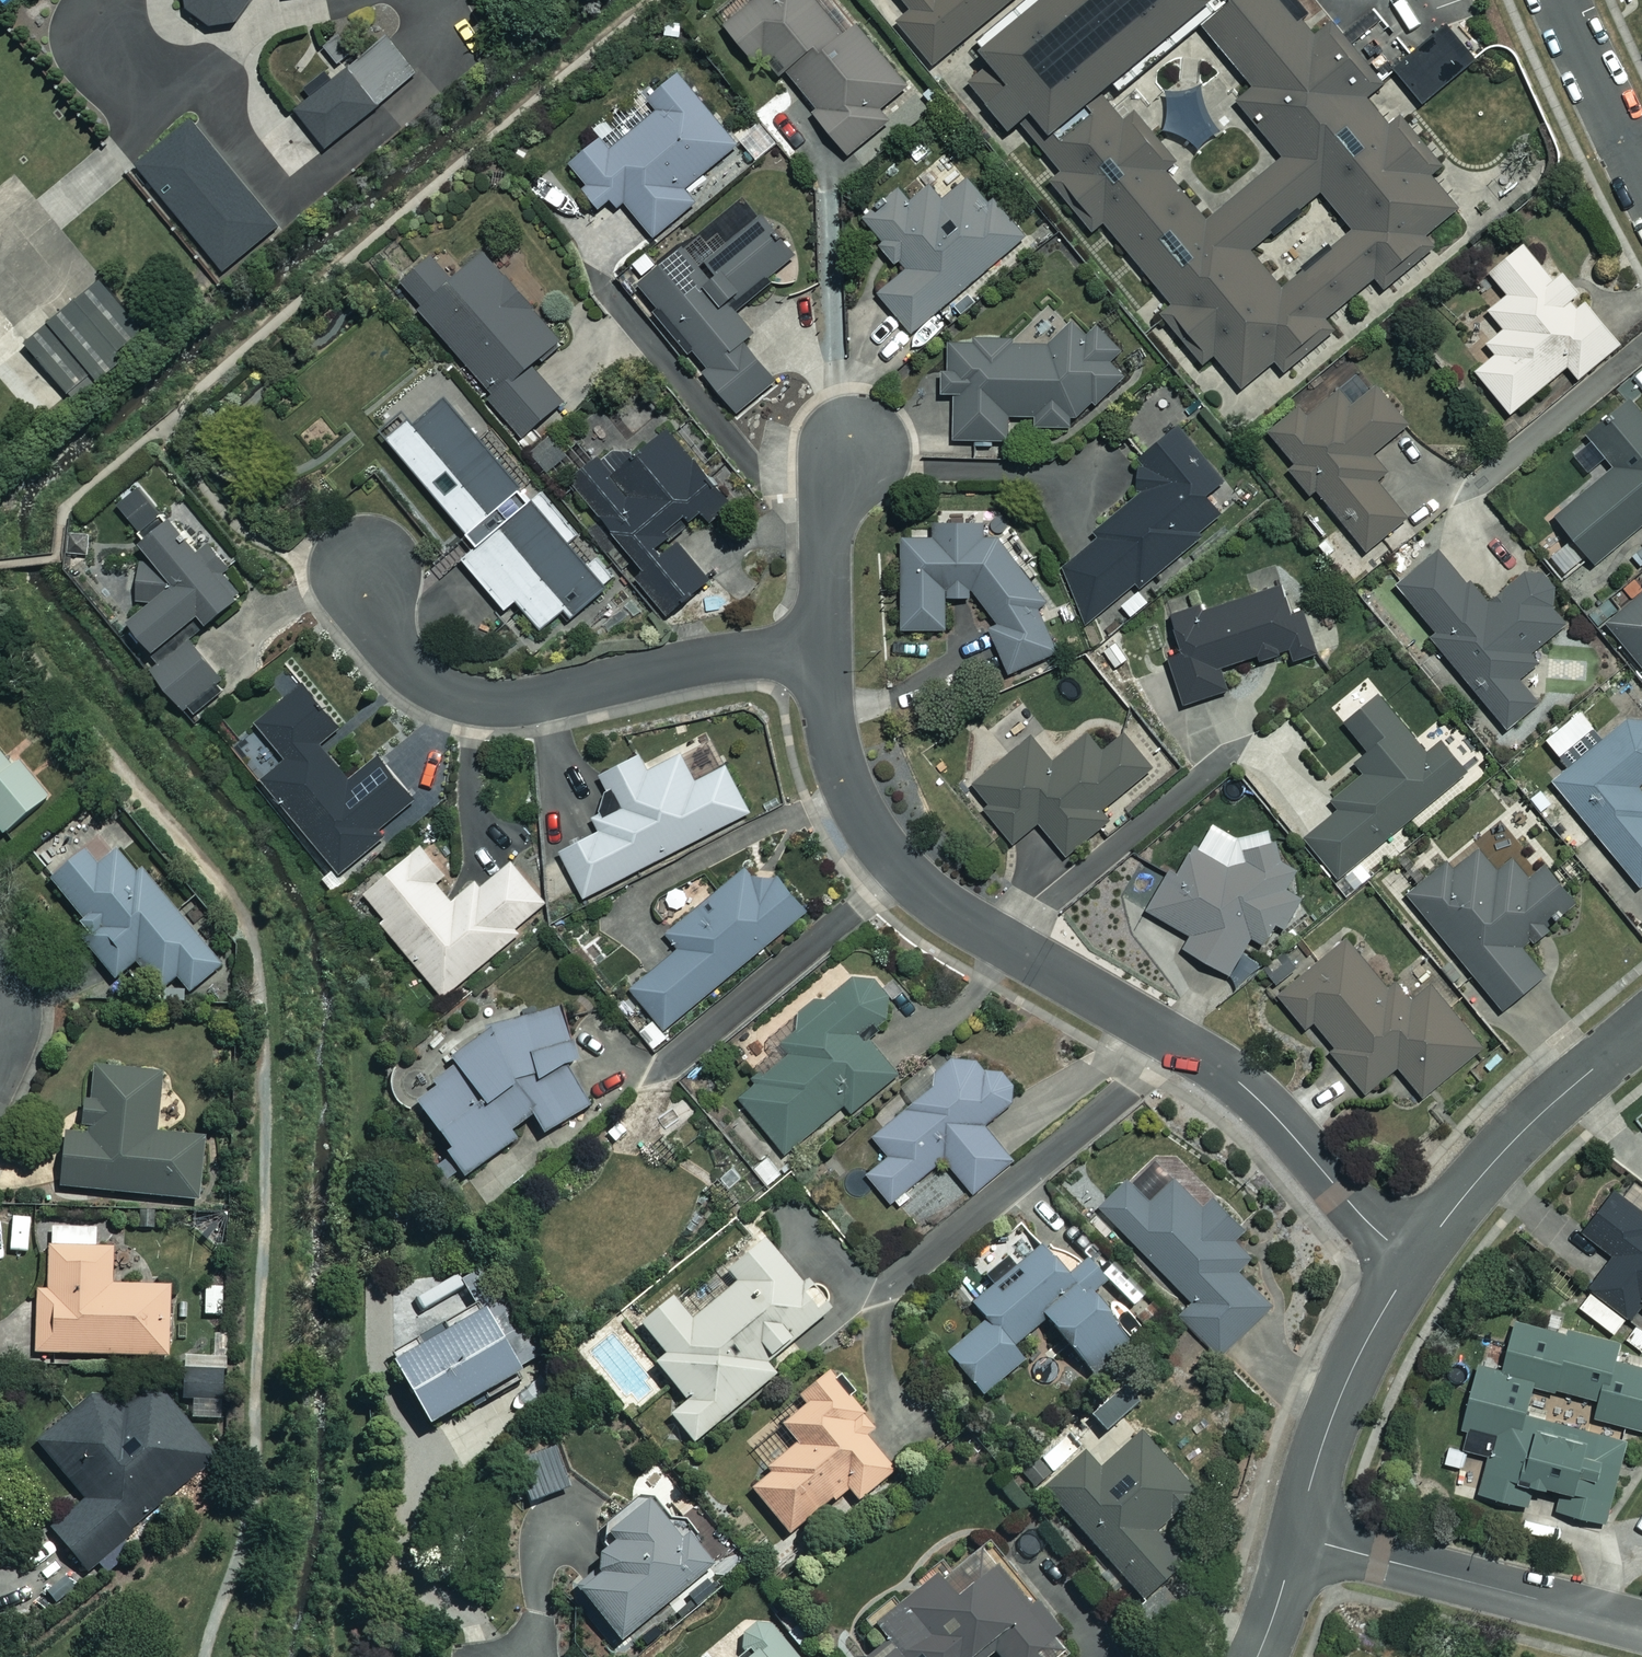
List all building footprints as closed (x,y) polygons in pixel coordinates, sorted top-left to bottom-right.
[(186,8),(207,24),(233,21),(251,0),(185,0),(186,8)] [(717,18),(764,75),(779,63),(816,108),(812,112),(847,155),(888,121),(878,109),(905,86),(854,26),(847,32),(821,0),(739,0),(717,18)] [(914,11),(900,22),(938,67),(1019,0),(905,0),(914,11)] [(989,55),(998,65),(974,85),(1013,132),(1026,121),(1070,174),(1058,184),(1098,231),(1108,223),(1179,307),(1168,316),(1210,365),(1219,358),(1248,392),(1281,365),(1290,376),(1342,333),(1331,319),(1381,277),(1390,288),(1437,249),(1428,239),(1463,210),(1436,178),(1447,168),(1405,119),(1394,128),(1369,99),(1385,86),(1335,26),(1321,38),(1308,23),(1316,16),(1302,0),(1055,0),(989,55)] [(1480,60),(1452,26),(1416,56),(1399,71),(1427,105),(1480,60)] [(338,27),(318,43),(337,66),(357,50),(338,27)] [(302,89),(308,97),(294,108),(325,146),(416,73),(385,35),(333,77),(327,69),(302,89)] [(616,210),(626,203),(651,236),(693,203),(681,187),(737,144),(679,70),(647,95),(656,106),(606,145),(599,137),(567,162),(600,205),(607,199),(616,210)] [(277,226),(191,120),(136,164),(222,270),(277,226)] [(873,242),(892,263),(896,259),(903,266),(876,289),(914,333),(1026,236),(972,173),(944,199),(930,183),(913,197),(901,184),(863,216),(880,235),(873,242)] [(657,263),(646,250),(629,264),(641,277),(636,281),(660,309),(657,312),(706,368),(702,372),(737,412),(774,379),(739,340),(750,330),(731,308),(791,255),(757,216),(698,267),(679,244),(657,263)] [(1568,298),(1576,291),(1560,271),(1551,278),(1521,242),(1488,269),(1507,292),(1488,309),(1503,327),(1486,341),(1495,352),(1474,370),(1509,412),(1566,364),(1577,377),(1619,342),(1583,299),(1575,306),(1568,298)] [(502,273),(483,251),(449,279),(430,256),(398,284),(488,389),(484,393),(521,437),(562,402),(530,365),(564,337),(540,308),(548,300),(516,262),(502,273)] [(147,347),(104,291),(28,350),(71,406),(147,347)] [(1084,334),(1071,317),(1041,339),(942,342),(943,392),(954,392),(956,439),(1008,438),(1007,416),(1029,412),(1040,426),(1061,425),(1123,378),(1106,355),(1116,348),(1098,324),(1084,334)] [(1406,422),(1376,385),(1349,406),(1337,391),(1308,414),(1301,406),(1269,432),(1295,463),(1288,468),(1309,493),(1315,488),(1364,549),(1405,516),(1373,477),(1383,469),(1369,453),(1406,422)] [(573,613),(614,579),(540,490),(531,498),(442,392),(387,438),(476,544),(460,557),(504,609),(516,598),(540,627),(566,605),(573,613)] [(1632,396),(1586,435),(1612,467),(1555,515),(1595,563),(1641,523),(1641,408),(1632,396)] [(710,583),(670,532),(697,511),(707,524),(729,507),(666,427),(608,472),(598,458),(571,478),(641,567),(633,573),(667,616),(710,583)] [(1094,620),(1119,601),(1128,614),(1145,602),(1135,589),(1196,543),(1192,538),(1219,518),(1202,495),(1220,482),(1178,427),(1133,461),(1139,489),(1090,529),(1099,541),(1068,565),(1067,585),(1094,620)] [(952,431),(922,431),(922,451),(952,451),(952,431)] [(137,539),(147,558),(136,559),(134,605),(126,618),(150,647),(196,609),(205,621),(239,592),(220,569),(225,565),(206,543),(196,551),(166,515),(137,539)] [(1033,608),(1038,605),(996,522),(929,523),(930,536),(900,536),(902,628),(944,627),(944,594),(975,590),(995,625),(986,630),(1010,672),(1055,647),(1033,608)] [(1485,604),(1438,547),(1395,583),(1435,631),(1429,635),(1505,727),(1539,700),(1518,675),(1535,662),(1527,653),(1570,617),(1530,567),(1485,604)] [(1183,649),(1164,656),(1185,711),(1229,694),(1220,670),(1253,657),(1258,669),(1315,647),(1301,612),(1289,616),(1275,580),(1204,607),(1202,601),(1169,614),(1183,649)] [(1605,621),(1641,666),(1641,590),(1605,621)] [(227,685),(188,638),(152,668),(191,715),(227,685)] [(321,877),(333,890),(345,879),(340,872),(377,840),(372,834),(389,820),(400,833),(425,812),(377,755),(351,778),(321,743),(339,728),(302,684),(255,724),(284,759),(261,779),(334,866),(321,877)] [(1424,751),(1377,694),(1343,722),(1366,750),(1355,760),(1364,771),(1330,799),(1339,809),(1305,837),(1337,877),(1464,771),(1438,740),(1424,751)] [(1623,717),(1550,778),(1637,885),(1641,881),(1641,793),(1635,785),(1641,779),(1641,716),(1623,717)] [(1101,752),(1086,735),(1052,764),(1029,737),(967,792),(1013,844),(1036,823),(1065,857),(1107,821),(1098,811),(1150,766),(1122,734),(1101,752)] [(697,774),(684,748),(645,768),(636,750),(600,769),(619,805),(593,819),(598,827),(558,848),(582,896),(748,811),(722,761),(697,774)] [(0,836),(46,798),(12,758),(4,765),(0,760),(0,836)] [(1240,837),(1211,825),(1144,910),(1192,934),(1178,949),(1223,976),(1256,937),(1263,943),(1300,898),(1288,889),(1302,872),(1271,846),(1278,837),(1267,828),(1240,837)] [(1523,849),(1503,825),(1451,867),(1445,861),(1407,893),(1501,1007),(1544,971),(1520,943),(1573,899),(1541,860),(1528,871),(1515,855),(1523,849)] [(134,962),(158,990),(170,980),(182,993),(217,963),(103,834),(48,882),(95,935),(83,946),(113,980),(134,962)] [(444,875),(420,845),(358,895),(442,997),(519,934),(515,929),(545,904),(511,862),(480,887),(475,881),(451,902),(435,883),(444,875)] [(635,1027),(653,1049),(669,1036),(662,1027),(806,909),(768,870),(754,881),(743,869),(666,932),(678,947),(630,987),(652,1013),(635,1027)] [(1277,994),(1304,1027),(1311,1022),(1332,1047),(1328,1050),(1364,1093),(1397,1066),(1421,1094),(1483,1043),(1429,978),(1407,996),(1392,978),(1385,984),(1346,937),(1277,994)] [(889,1004),(859,968),(777,1039),(787,1051),(736,1095),(783,1150),(842,1100),(849,1109),(894,1070),(859,1030),(889,1004)] [(587,1044),(563,1007),(547,1017),(538,1003),(426,1075),(435,1089),(415,1102),(461,1173),(517,1137),(511,1128),(527,1117),(540,1137),(594,1102),(565,1058),(587,1044)] [(865,1172),(886,1200),(943,1159),(967,1192),(1013,1158),(989,1125),(1013,1108),(970,1049),(860,1128),(883,1159),(865,1172)] [(157,1072),(101,1067),(85,1080),(81,1132),(62,1130),(57,1187),(195,1199),(201,1134),(152,1130),(157,1072)] [(787,1175),(767,1154),(753,1168),(772,1189),(787,1175)] [(1196,1200),(1169,1173),(1144,1197),(1128,1180),(1100,1208),(1192,1301),(1178,1315),(1218,1356),(1270,1305),(1236,1270),(1259,1247),(1204,1191),(1196,1200)] [(1612,1190),(1580,1232),(1613,1257),(1577,1305),(1614,1333),(1637,1303),(1641,1306),(1641,1213),(1612,1190)] [(27,1216),(8,1216),(9,1250),(28,1249),(27,1216)] [(1083,1261),(1064,1277),(1019,1225),(952,1282),(985,1321),(946,1355),(981,1395),(1021,1361),(1008,1347),(1042,1317),(1097,1382),(1132,1352),(1083,1296),(1100,1281),(1083,1261)] [(109,1247),(95,1247),(95,1226),(47,1226),(47,1289),(35,1289),(35,1354),(166,1354),(167,1285),(109,1284),(109,1247)] [(818,1315),(755,1238),(720,1267),(732,1281),(686,1319),(666,1294),(633,1321),(660,1353),(650,1362),(681,1400),(665,1414),(687,1441),(770,1373),(761,1361),(818,1315)] [(464,1287),(477,1310),(389,1359),(424,1422),(450,1408),(457,1420),(518,1386),(511,1374),(538,1358),(490,1272),(464,1287)] [(1512,1316),(1501,1369),(1476,1364),(1458,1448),(1487,1454),(1479,1493),(1525,1503),(1530,1481),(1560,1487),(1555,1509),(1606,1520),(1624,1435),(1523,1413),(1530,1383),(1597,1397),(1593,1417),(1641,1428),(1641,1365),(1611,1358),(1616,1339),(1512,1316)] [(182,1370),(183,1399),(189,1399),(190,1422),(223,1420),(221,1369),(182,1370)] [(872,1432),(826,1375),(797,1399),(803,1407),(779,1426),(795,1446),(746,1486),(787,1537),(845,1490),(856,1503),(892,1473),(864,1438),(872,1432)] [(116,1545),(208,1465),(210,1455),(208,1445),(153,1381),(122,1407),(103,1384),(34,1444),(81,1499),(70,1509),(67,1505),(56,1514),(59,1518),(47,1528),(87,1575),(98,1565),(105,1574),(126,1556),(116,1545)] [(1055,1434),(1022,1464),(1141,1597),(1178,1563),(1149,1530),(1193,1491),(1140,1432),(1097,1470),(1082,1453),(1077,1458),(1055,1434)] [(595,1571),(572,1592),(622,1645),(707,1566),(642,1497),(602,1534),(611,1543),(588,1564),(595,1571)] [(877,1633),(867,1641),(874,1650),(866,1656),(1045,1656),(1057,1647),(1049,1637),(1056,1631),(985,1545),(947,1577),(939,1567),(870,1624),(877,1633)] [(763,1620),(736,1642),(746,1655),(744,1656),(793,1656),(763,1620)]
